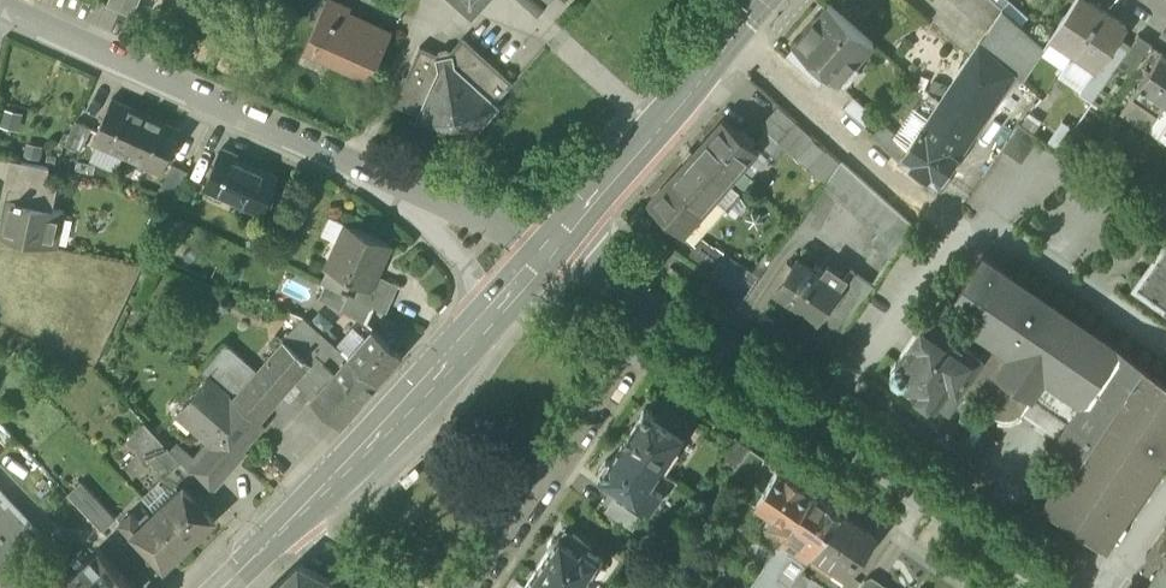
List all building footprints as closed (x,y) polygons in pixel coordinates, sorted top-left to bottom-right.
[(133,16),(140,0),(108,0),(106,4),(133,16)] [(317,10),(320,3),(321,0),(301,0),(300,3),(317,10)] [(372,77),(392,33),(348,13),(350,9),(331,0),(321,0),(320,3),(325,6),(306,47),(372,77)] [(992,0),(951,0),(987,32),(1003,9),(1001,8),(992,0)] [(1074,53),(1103,11),(1087,0),(1077,0),(1051,38),(1074,53)] [(828,74),(836,81),(853,61),(857,64),(874,44),(827,3),(792,43),(795,45),(828,74)] [(1008,36),(1036,61),(1040,54),(1045,47),(1003,9),(987,32),(1000,43),(1008,36)] [(1128,28),(1103,11),(1074,53),(1098,70),(1121,38),(1128,28)] [(450,51),(463,36),(458,32),(438,54),(450,51)] [(1000,43),(987,32),(980,43),(1009,69),(1015,74),(1022,80),(1036,61),(1008,36),(1000,43)] [(446,137),(449,138),(474,133),(498,106),(495,103),(514,82),(463,36),(450,51),(438,54),(420,46),(407,75),(405,74),(392,102),(419,114),(415,124),(446,137)] [(1139,36),(1132,46),(1122,60),(1133,68),(1150,43),(1139,36)] [(1074,53),(1051,38),(1045,47),(1040,54),(1063,69),(1074,53)] [(1081,94),(1093,102),(1122,60),(1132,46),(1121,38),(1098,70),(1084,91),(1081,94)] [(920,131),(952,154),(1009,69),(980,43),(940,101),(930,117),(920,131)] [(786,56),(819,85),(828,74),(795,45),(786,56)] [(1098,70),(1074,53),(1063,69),(1060,74),(1084,91),(1098,70)] [(1165,103),(1165,54),(1164,53),(1141,86),(1165,103)] [(853,61),(836,81),(839,84),(857,64),(853,61)] [(952,154),(958,157),(1015,74),(1009,69),(952,154)] [(1122,112),(1147,130),(1165,103),(1141,86),(1122,112)] [(843,108),(865,127),(875,115),(853,96),(843,108)] [(93,141),(162,172),(181,129),(112,98),(93,141)] [(1165,103),(1147,130),(1165,143),(1165,103)] [(760,125),(765,129),(779,142),(798,121),(779,104),(760,125)] [(913,106),(894,134),(897,136),(894,139),(907,151),(920,131),(930,117),(913,106)] [(723,118),(693,151),(729,183),(743,167),(759,150),(723,118)] [(65,144),(81,151),(92,126),(76,120),(65,144)] [(1062,120),(1047,141),(1060,149),(1074,129),(1062,120)] [(815,137),(798,121),(779,142),(787,149),(797,157),(813,139),(815,137)] [(1040,135),(1020,121),(1001,148),(1022,162),(1040,135)] [(872,134),(901,160),(907,151),(894,139),(897,136),(894,134),(882,122),(872,134)] [(787,149),(779,142),(765,129),(756,140),(777,159),(787,149)] [(928,185),(935,189),(943,188),(947,181),(944,179),(958,157),(952,154),(920,131),(907,151),(901,160),(900,160),(931,181),(930,182),(928,185)] [(825,150),(813,139),(797,157),(809,168),(825,150)] [(246,199),(267,205),(279,178),(236,159),(238,155),(222,148),(204,188),(243,205),(246,199)] [(827,148),(825,150),(809,168),(825,185),(842,161),(827,148)] [(759,150),(743,167),(753,175),(768,158),(759,150)] [(715,198),(729,183),(693,151),(665,182),(700,213),(703,210),(704,211),(715,198)] [(56,248),(64,212),(52,210),(41,207),(47,181),(50,167),(16,160),(0,233),(0,236),(56,248)] [(915,226),(842,160),(842,161),(825,185),(879,233),(872,241),(892,259),(915,226)] [(162,187),(177,194),(188,171),(173,163),(162,187)] [(58,184),(47,181),(41,207),(52,210),(58,184)] [(687,229),(700,213),(665,182),(647,202),(664,217),(668,212),(687,229)] [(741,194),(729,183),(715,198),(726,208),(736,217),(747,204),(741,194)] [(694,244),(726,208),(715,198),(704,211),(703,210),(700,213),(687,229),(682,234),(694,244)] [(246,199),(243,205),(263,213),(267,205),(246,199)] [(682,234),(687,229),(668,212),(664,217),(682,234)] [(361,285),(370,289),(376,274),(390,243),(348,224),(340,241),(342,243),(330,269),(347,276),(346,278),(361,285)] [(686,257),(710,274),(725,252),(715,245),(715,246),(702,238),(686,257)] [(1137,287),(1165,307),(1165,247),(1137,287)] [(710,274),(746,299),(761,277),(725,252),(710,274)] [(976,327),(976,326),(1013,351),(999,371),(1033,394),(1070,420),(1059,435),(1054,442),(1075,457),(1043,503),(1105,546),(1165,456),(1165,380),(983,254),(971,272),(970,272),(958,290),(962,293),(963,291),(984,305),(971,323),(976,327)] [(797,258),(793,265),(784,277),(775,290),(813,316),(818,320),(840,287),(839,286),(845,276),(828,265),(821,274),(797,258)] [(779,273),(784,277),(793,265),(787,261),(779,273)] [(818,320),(813,316),(800,335),(826,353),(874,285),(851,269),(845,276),(839,286),(840,287),(818,320)] [(361,285),(355,298),(374,307),(387,312),(399,284),(376,274),(370,289),(361,285)] [(367,321),(374,307),(355,298),(349,295),(342,309),(367,321)] [(295,380),(341,421),(377,381),(349,356),(346,354),(346,353),(304,316),(284,339),(311,362),(295,380)] [(988,387),(999,371),(1013,351),(976,326),(976,327),(966,341),(928,316),(898,359),(895,359),(890,366),(892,374),(897,378),(900,378),(950,412),(964,391),(974,397),(981,386),(986,390),(988,387)] [(349,356),(377,381),(402,352),(374,327),(349,356)] [(284,339),(258,370),(234,398),(259,420),(295,380),(311,362),(284,339)] [(209,376),(234,398),(258,370),(224,342),(201,369),(209,376)] [(1017,415),(1022,409),(1033,394),(999,371),(988,387),(991,389),(988,395),(988,402),(990,409),(995,414),(1002,418),(1011,418),(1017,415)] [(214,443),(232,459),(233,457),(263,423),(259,420),(234,398),(209,376),(184,405),(200,419),(193,426),(213,443),(214,443)] [(1070,420),(1033,394),(1022,409),(1054,431),(1053,431),(1059,435),(1070,420)] [(177,412),(193,426),(200,419),(184,405),(177,412)] [(623,443),(662,470),(672,455),(685,435),(659,418),(653,413),(653,411),(648,408),(644,409),(641,413),(642,415),(623,443)] [(665,409),(659,418),(685,435),(691,427),(665,409)] [(148,457),(166,475),(181,460),(171,450),(145,422),(127,438),(147,458),(148,457)] [(723,462),(736,471),(751,448),(738,439),(723,462)] [(182,460),(191,470),(198,461),(178,443),(171,450),(181,460),(182,460)] [(191,470),(211,491),(238,461),(233,457),(232,459),(214,443),(213,443),(198,461),(191,470)] [(639,504),(652,485),(662,470),(623,443),(612,460),(610,459),(606,460),(600,470),(601,474),(602,475),(600,477),(616,488),(639,504)] [(734,474),(748,483),(765,458),(751,448),(734,474)] [(677,458),(672,455),(662,470),(669,474),(673,468),(671,467),(677,458)] [(760,537),(776,548),(789,529),(815,491),(779,467),(764,489),(756,483),(748,495),(740,490),(724,513),(752,532),(751,534),(759,539),(760,537)] [(669,474),(662,470),(652,485),(657,488),(663,479),(665,481),(669,474)] [(68,493),(103,530),(116,517),(81,481),(68,493)] [(184,484),(156,511),(188,544),(216,517),(184,484)] [(633,512),(639,504),(616,488),(610,497),(633,512)] [(0,489),(0,542),(26,517),(0,489)] [(815,491),(789,529),(803,539),(807,533),(819,541),(841,509),(815,491)] [(841,509),(819,541),(802,567),(826,582),(825,584),(831,587),(839,587),(848,574),(850,575),(877,534),(841,509)] [(165,566),(188,544),(156,511),(143,523),(132,512),(119,524),(135,540),(138,538),(143,543),(136,550),(148,563),(155,556),(165,566)] [(6,568),(42,533),(26,517),(0,542),(0,562),(6,568)] [(1165,587),(1165,525),(1146,554),(1148,555),(1150,556),(1153,574),(1152,576),(1151,578),(1165,587)] [(536,570),(563,587),(581,587),(601,559),(587,549),(590,544),(566,528),(557,540),(556,540),(552,540),(549,545),(550,549),(551,549),(536,570)] [(819,541),(807,533),(803,539),(789,529),(776,548),(751,585),(756,587),(788,587),(802,567),(819,541)] [(100,548),(57,587),(138,587),(100,548)] [(1139,568),(1152,576),(1153,574),(1150,556),(1148,555),(1139,568)] [(279,583),(283,587),(343,587),(344,586),(300,563),(279,583)] [(825,584),(826,582),(802,567),(788,587),(822,587),(825,584)] [(536,570),(524,587),(563,587),(536,570)] [(6,575),(0,581),(0,587),(19,587),(6,575)] [(877,586),(865,578),(858,587),(876,587),(877,586)]
